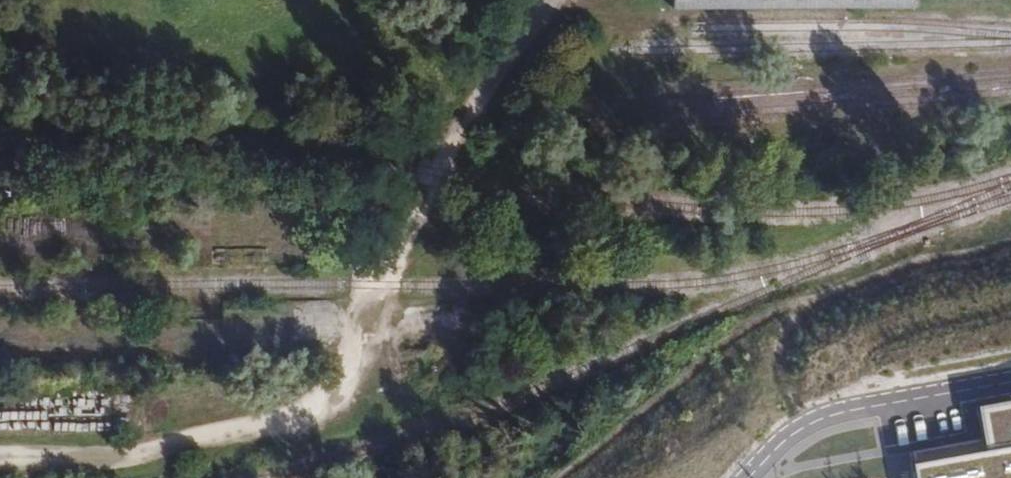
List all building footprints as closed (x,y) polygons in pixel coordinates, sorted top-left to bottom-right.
[(910,466),(912,477),(1010,477),(1010,398),(972,405),(981,454),(910,466)]
